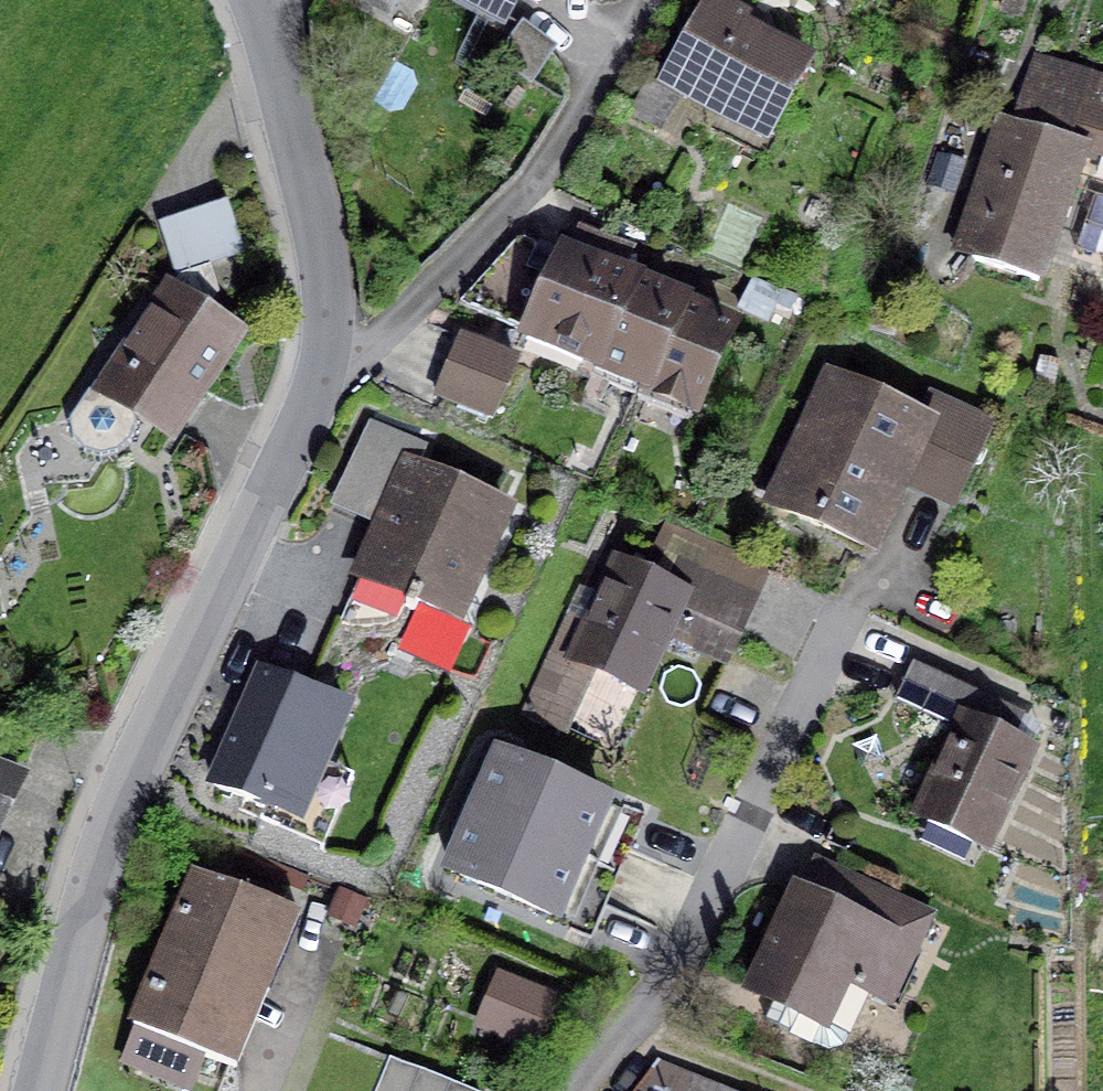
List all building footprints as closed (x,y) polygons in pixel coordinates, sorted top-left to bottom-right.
[(502,18),(512,0),(471,0),(502,18)] [(707,126),(759,156),(810,65),(742,26),(746,19),(711,0),(709,0),(666,75),(657,70),(633,112),(652,123),(674,84),(717,109),(707,126)] [(1082,148),(1102,156),(1102,84),(1037,61),(1015,125),(1004,121),(972,213),(985,218),(971,258),(1037,281),(1082,148)] [(224,201),(162,223),(178,269),(241,247),(224,201)] [(517,237),(459,303),(577,356),(596,365),(632,288),(618,282),(631,252),(579,228),(553,280),(526,268),(536,245),(517,237)] [(133,435),(131,409),(171,436),(237,336),(204,314),(210,305),(199,271),(179,277),(103,390),(95,385),(70,422),(72,437),(81,449),(95,455),(111,455),(125,448),(133,435)] [(601,402),(614,373),(645,387),(680,310),(632,288),(596,365),(577,356),(570,371),(589,379),(582,394),(601,402)] [(695,410),(730,332),(680,310),(645,387),(695,410)] [(461,338),(436,394),(492,420),(518,363),(461,338)] [(870,550),(910,464),(960,487),(989,426),(931,399),(921,419),(832,377),(772,504),(870,550)] [(418,602),(455,619),(505,509),(416,468),(425,448),(369,422),(341,484),(391,507),(359,576),(410,599),(406,608),(414,611),(418,602)] [(565,728),(592,670),(637,692),(666,630),(696,644),(694,650),(726,664),(756,598),(684,565),(673,588),(619,563),(591,625),(570,615),(525,711),(565,728)] [(960,728),(919,817),(983,847),(1029,749),(975,724),(986,700),(914,667),(898,702),(960,728)] [(299,821),(347,709),(261,672),(213,784),(299,821)] [(499,759),(475,815),(580,860),(604,804),(499,759)] [(23,779),(0,769),(0,830),(23,779)] [(556,916),(580,860),(475,815),(451,871),(556,916)] [(197,874),(165,950),(252,987),(284,910),(197,874)] [(843,1046),(869,991),(888,1000),(913,947),(798,893),(752,991),(775,1002),(766,1021),(830,1051),(843,1046)] [(133,1027),(220,1063),(252,987),(165,950),(133,1027)] [(533,1048),(554,999),(505,978),(484,1028),(533,1048)] [(390,1057),(375,1090),(472,1090),(390,1057)] [(654,1064),(634,1090),(719,1090),(654,1064)]
